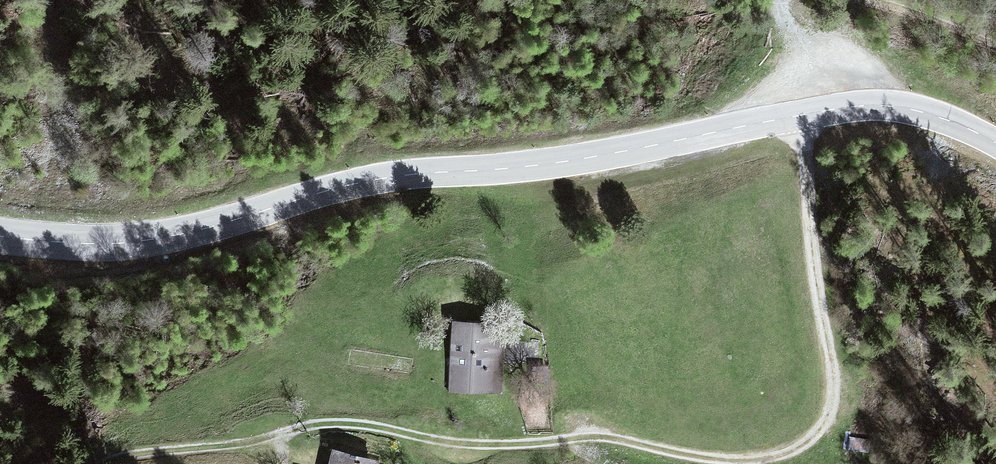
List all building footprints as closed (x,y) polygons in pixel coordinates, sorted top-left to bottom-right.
[(491,320),(445,322),(447,395),(493,393),(491,320)] [(324,448),(320,463),(370,463),(371,459),(324,448)]
